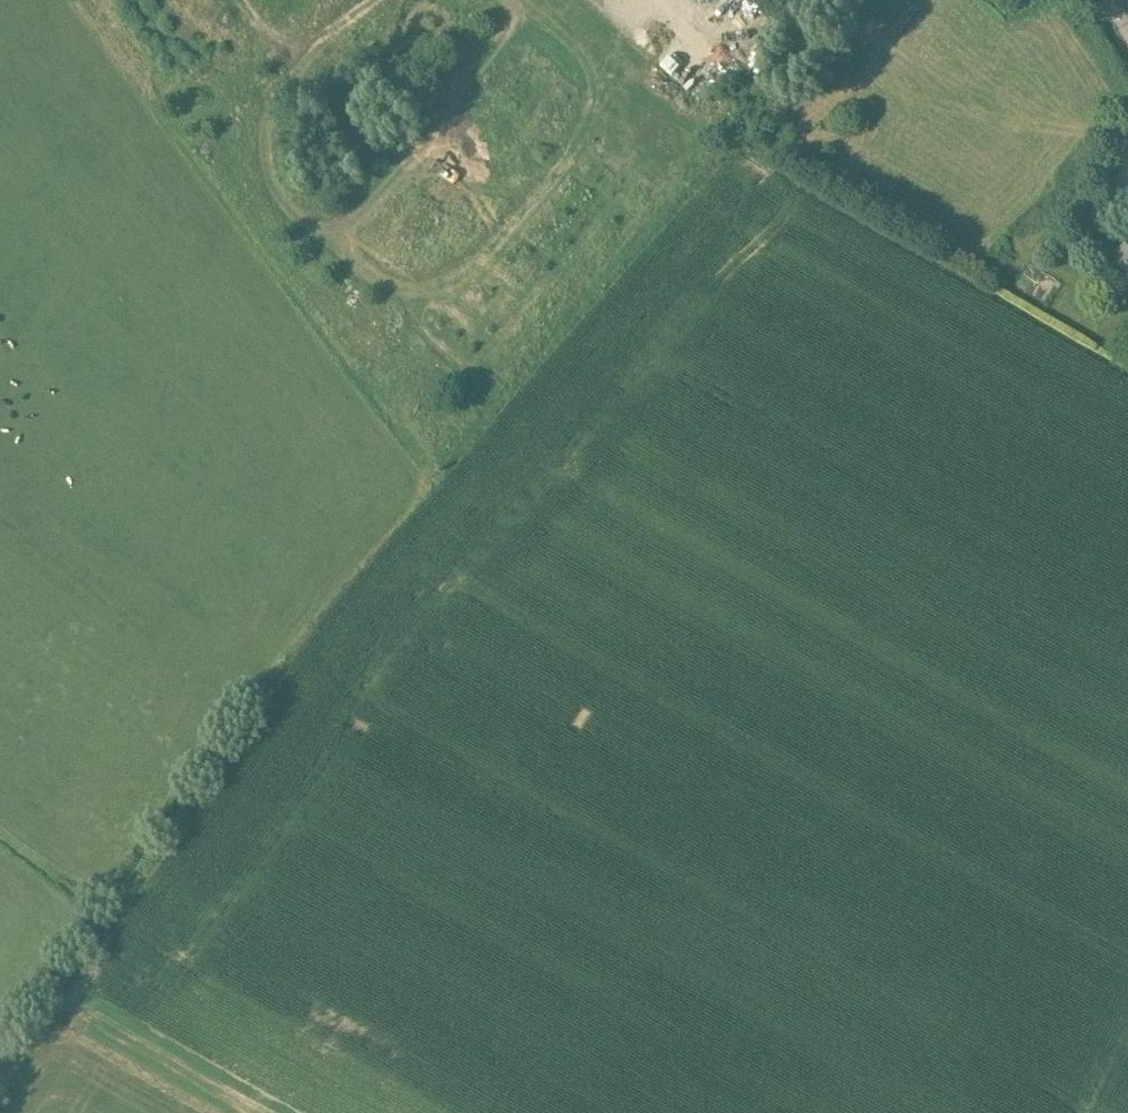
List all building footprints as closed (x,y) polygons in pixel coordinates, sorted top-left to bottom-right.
[(807,16),(821,0),(790,0),(807,16)] [(1117,258),(1127,270),(1127,248),(1117,258)]
